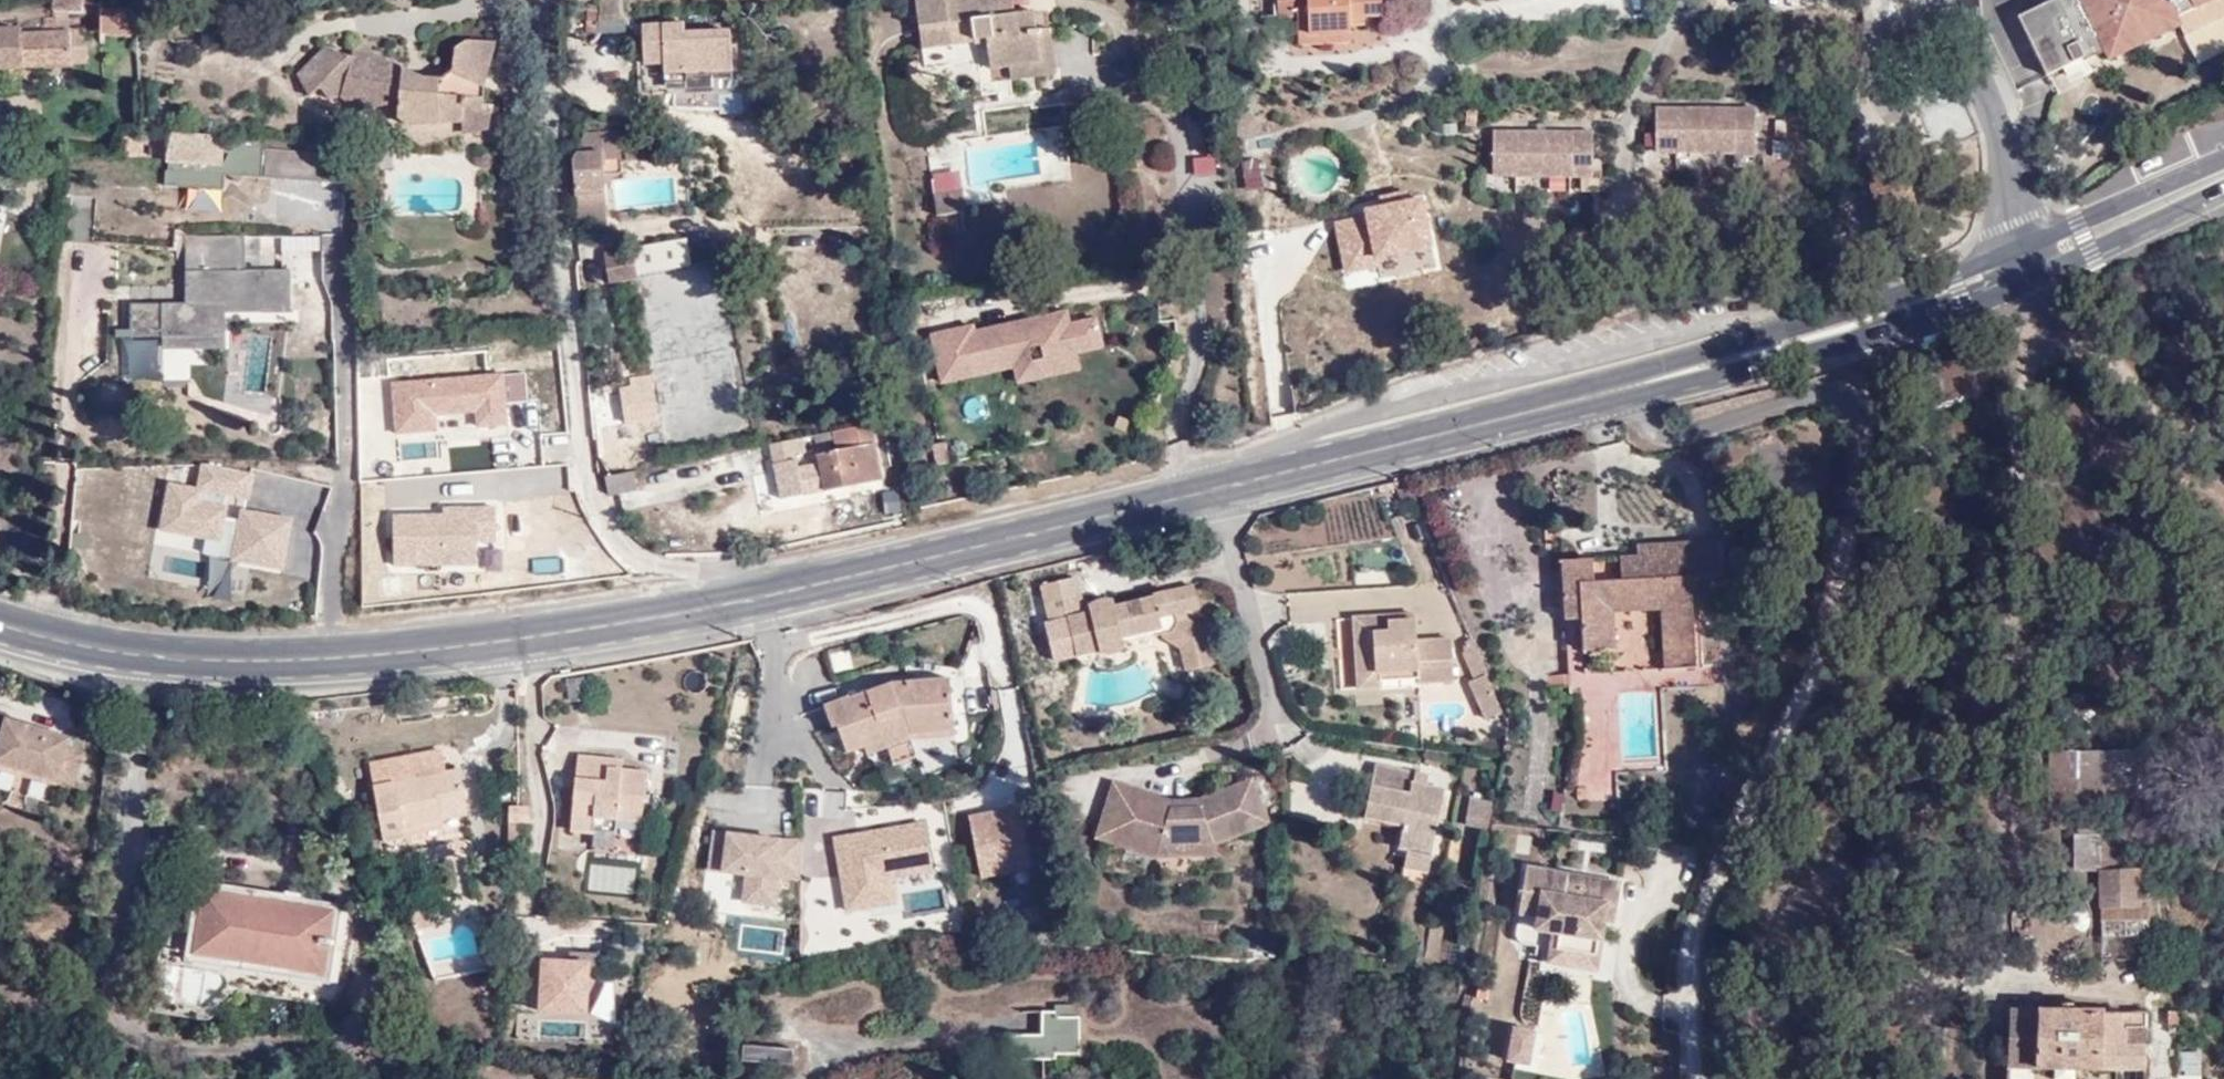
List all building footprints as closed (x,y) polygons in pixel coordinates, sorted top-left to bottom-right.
[(54,9),(86,9),(85,0),(55,0),(54,9)] [(154,10),(153,3),(116,0),(112,0),(113,34),(153,38),(154,10)] [(924,38),(956,32),(956,13),(975,11),(977,30),(995,29),(1000,55),(1007,53),(1041,48),(1036,17),(1033,0),(1018,0),(917,0),(924,38)] [(1370,9),(1390,7),(1390,0),(1282,0),(1282,16),(1303,15),(1303,33),(1357,24),(1356,10),(1370,9)] [(2213,0),(2061,0),(2090,59),(2107,52),(2110,59),(2186,23),(2183,15),(2213,0)] [(1370,23),(1370,9),(1356,10),(1357,24),(1370,23)] [(1041,48),(1007,53),(1009,67),(1056,60),(1049,15),(1036,17),(1041,48)] [(685,83),(685,72),(728,73),(729,28),(680,28),(681,20),(640,19),(640,54),(661,54),(660,83),(685,83)] [(2057,23),(2027,23),(2049,75),(2075,62),(2057,23)] [(71,66),(72,60),(87,60),(88,31),(24,29),(24,24),(0,25),(0,65),(71,66)] [(1356,40),(1357,24),(1303,33),(1303,45),(1356,40)] [(487,84),(497,43),(468,42),(457,49),(455,70),(441,78),(423,76),(412,69),(358,51),(356,58),(322,48),(297,75),(309,97),(321,89),(330,101),(341,100),(351,101),(358,113),(392,105),(398,118),(407,128),(418,146),(449,139),(455,125),(464,124),(463,136),(489,131),(492,113),(483,112),(484,103),(487,84)] [(1938,139),(1965,138),(1964,106),(1938,106),(1938,139)] [(1756,110),(1656,110),(1656,154),(1756,154),(1756,110)] [(611,115),(580,117),(566,141),(570,205),(599,205),(596,158),(614,156),(611,115)] [(1593,132),(1494,133),(1494,178),(1593,178),(1593,132)] [(259,145),(259,137),(161,135),(160,185),(221,187),(222,176),(341,175),(341,144),(259,145)] [(1195,159),(1196,178),(1219,176),(1218,158),(1195,159)] [(1242,160),(1244,191),(1262,189),(1260,158),(1242,160)] [(1593,172),(1601,172),(1601,160),(1593,159),(1593,172)] [(936,185),(963,182),(961,171),(936,169),(936,185)] [(966,203),(963,182),(936,185),(938,204),(966,203)] [(1425,201),(1334,223),(1341,270),(1435,252),(1425,201)] [(242,230),(185,229),(184,299),(129,296),(127,324),(162,326),(162,341),(223,342),(221,300),(259,303),(259,307),(289,307),(290,266),(240,262),(242,230)] [(665,233),(636,239),(639,261),(669,255),(665,233)] [(321,235),(261,235),(260,250),(303,249),(302,280),(322,281),(321,235)] [(639,261),(636,239),(607,245),(609,272),(641,270),(639,261)] [(974,326),(932,336),(943,383),(964,378),(962,369),(981,365),(983,373),(1012,366),(1076,353),(1103,347),(1096,319),(1070,325),(1067,311),(975,333),(974,326)] [(1080,372),(1076,353),(1012,366),(1017,387),(1080,372)] [(419,420),(415,361),(386,363),(391,423),(419,420)] [(964,378),(983,373),(981,365),(962,369),(964,378)] [(819,482),(880,470),(873,434),(869,415),(829,422),(833,441),(812,446),(819,482)] [(764,435),(768,456),(794,451),(791,430),(764,435)] [(195,486),(166,482),(157,534),(206,542),(203,560),(283,573),(292,517),(247,510),(253,472),(198,463),(195,486)] [(434,522),(487,517),(483,470),(430,474),(434,522)] [(603,476),(606,495),(640,489),(637,471),(603,476)] [(883,515),(900,514),(898,490),(881,492),(883,515)] [(1725,574),(1724,539),(1638,546),(1639,557),(1620,558),(1620,579),(1594,579),(1593,558),(1563,559),(1566,673),(1584,672),(1583,653),(1617,651),(1615,614),(1662,611),(1665,666),(1697,664),(1693,576),(1725,574)] [(1160,638),(1199,629),(1182,615),(1194,610),(1188,585),(1103,605),(1101,600),(1076,605),(1069,574),(1032,582),(1041,627),(1060,624),(1068,659),(1160,638)] [(1411,614),(1356,616),(1359,692),(1382,690),(1381,670),(1419,669),(1419,685),(1456,683),(1454,639),(1452,639),(1416,641),(1414,613),(1411,614)] [(1206,664),(1199,629),(1160,638),(1171,645),(1176,669),(1206,664)] [(1488,720),(1503,713),(1487,676),(1488,675),(1476,649),(1465,655),(1476,681),(1471,684),(1488,720)] [(836,751),(853,745),(897,733),(940,731),(937,677),(881,679),(839,696),(837,694),(810,703),(819,729),(827,727),(836,751)] [(76,783),(86,748),(72,744),(74,733),(5,716),(1,730),(0,729),(0,764),(76,783)] [(897,733),(853,745),(857,754),(898,741),(897,733)] [(2147,864),(2140,743),(2109,745),(2112,802),(2114,832),(2105,831),(2106,866),(2147,864)] [(2112,802),(2109,745),(2048,747),(2049,805),(2112,802)] [(459,819),(452,777),(437,778),(433,759),(362,771),(376,839),(436,831),(435,823),(459,819)] [(641,778),(614,776),(597,774),(598,762),(572,761),(565,840),(587,842),(588,834),(610,837),(612,827),(637,830),(641,778)] [(597,774),(614,776),(614,763),(598,762),(597,774)] [(1404,780),(1408,781),(1409,769),(1366,764),(1363,786),(1404,789),(1404,780)] [(1202,834),(1261,812),(1247,778),(1186,798),(1187,805),(1164,804),(1164,797),(1140,795),(1135,814),(1099,803),(1090,841),(1155,862),(1211,858),(1207,847),(1202,834)] [(1437,784),(1408,781),(1404,780),(1404,789),(1363,786),(1360,824),(1399,828),(1397,846),(1431,850),(1437,784)] [(1135,814),(1140,795),(1106,784),(1099,803),(1135,814)] [(1482,821),(1483,815),(1485,794),(1463,792),(1461,817),(1482,821)] [(1012,806),(970,815),(984,876),(1026,866),(1012,806)] [(523,831),(524,825),(531,825),(532,817),(531,816),(519,815),(505,812),(500,826),(510,828),(510,851),(520,851),(521,831),(523,831)] [(1263,824),(1261,812),(1202,834),(1207,847),(1263,824)] [(924,822),(833,839),(846,914),(899,904),(894,879),(933,872),(924,822)] [(2104,866),(2106,866),(2105,831),(2073,832),(2075,868),(2096,866),(2104,866)] [(741,905),(791,910),(799,840),(723,832),(719,874),(744,877),(741,905)] [(589,863),(587,891),(634,894),(635,865),(589,863)] [(2106,866),(2104,866),(2104,904),(2106,903),(2106,916),(2156,916),(2156,900),(2149,901),(2147,864),(2106,866)] [(1614,949),(1622,880),(1526,865),(1520,916),(1534,917),(1535,932),(1552,934),(1547,964),(1598,971),(1602,947),(1614,949)] [(179,980),(191,982),(333,1004),(345,910),(325,907),(326,904),(191,885),(189,893),(157,889),(154,916),(187,919),(179,980)] [(436,922),(428,897),(403,903),(413,928),(436,922)] [(539,1022),(590,1022),(590,962),(539,962),(539,1022)] [(1076,1046),(1074,1011),(1068,1011),(1066,998),(1046,998),(1046,1005),(1037,1006),(1037,1029),(1003,1032),(1003,1056),(1049,1054),(1049,1047),(1076,1046)] [(2153,1009),(2018,1009),(2017,1059),(2017,1070),(2153,1071),(2153,1009)] [(1527,1059),(1532,1028),(1511,1025),(1507,1056),(1527,1059)] [(791,1065),(792,1049),(743,1042),(741,1058),(791,1065)] [(2180,1053),(2182,1078),(2201,1078),(2198,1051),(2180,1053)]
